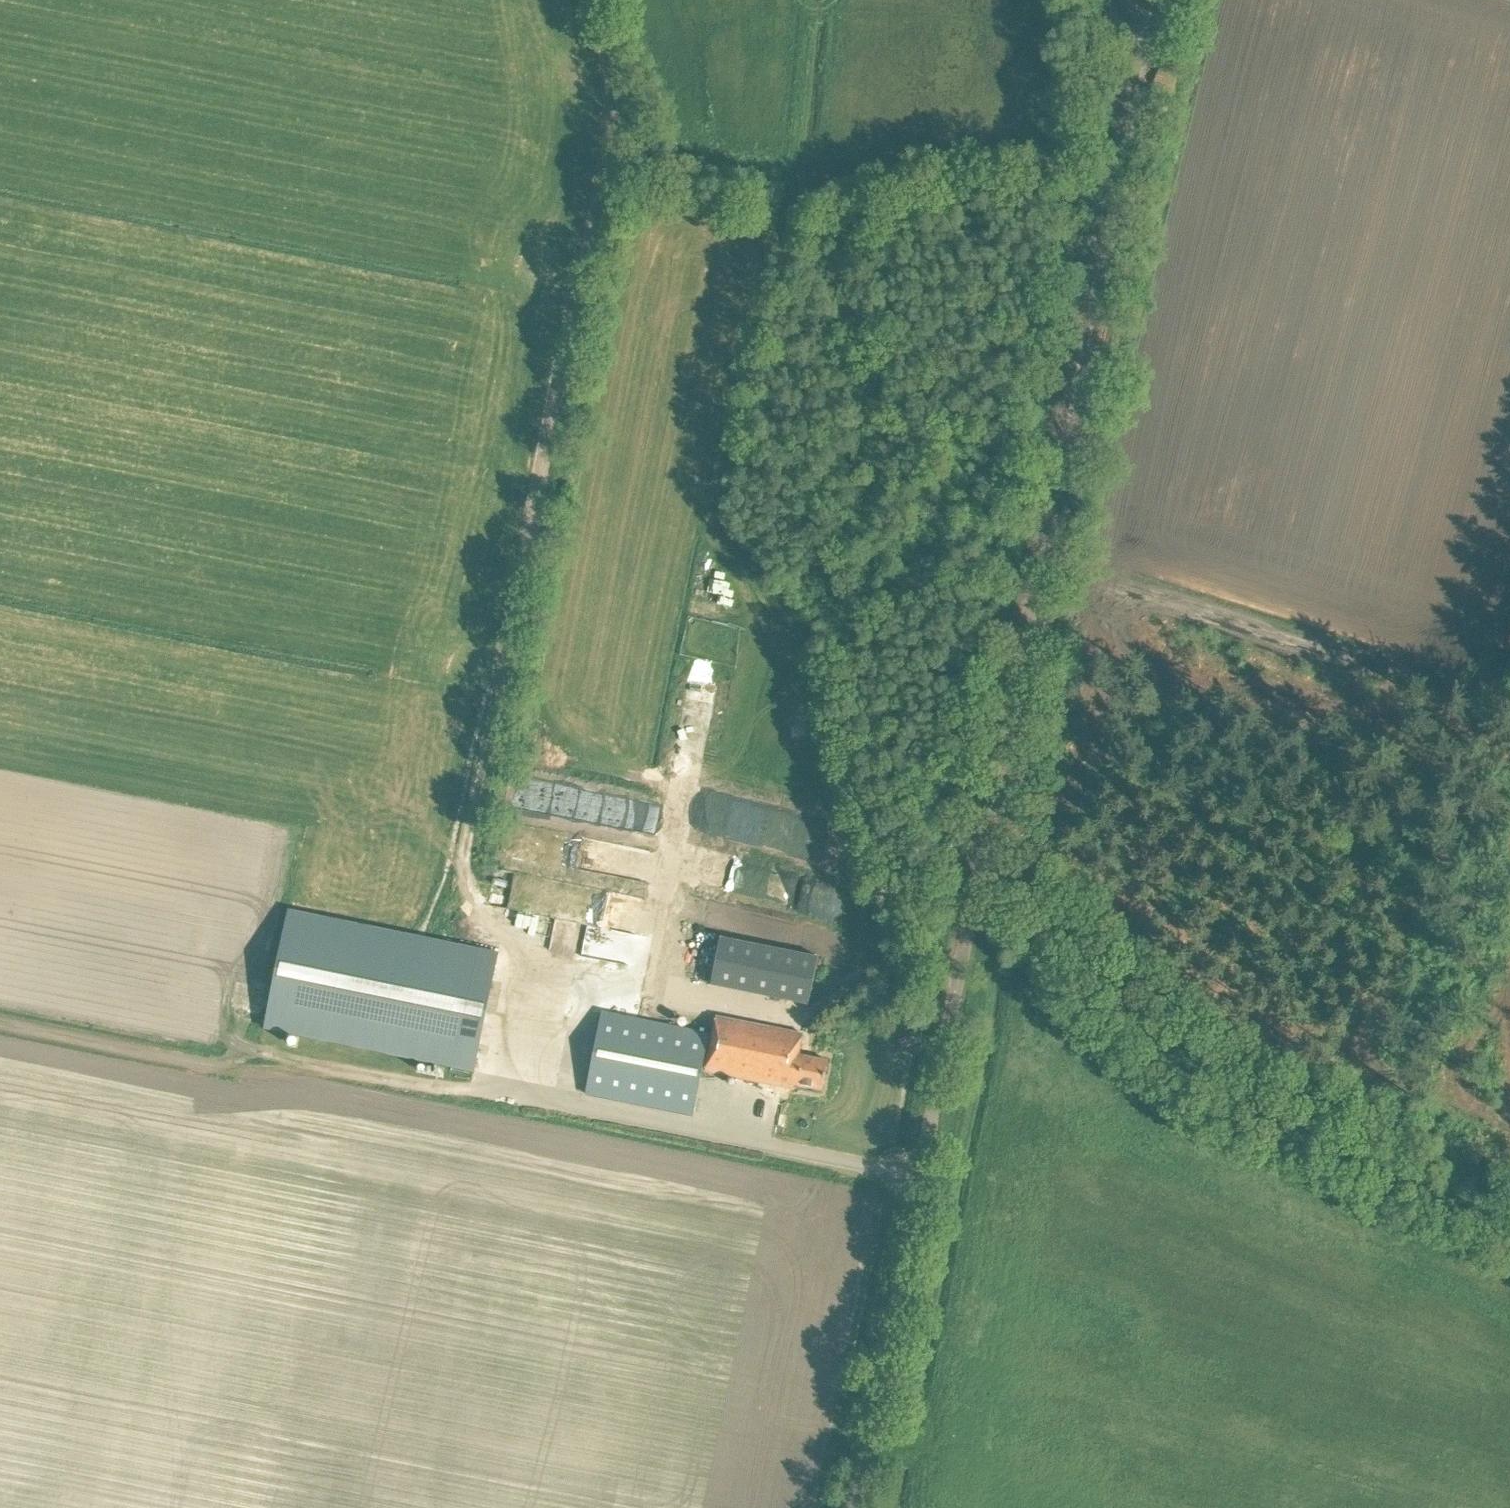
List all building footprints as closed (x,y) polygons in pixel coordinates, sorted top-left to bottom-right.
[(698,682),(681,752),(706,758),(723,688),(698,682)] [(499,953),(288,910),(263,1030),(474,1074),(499,953)] [(816,958),(720,939),(710,988),(807,1007),(816,958)] [(712,1036),(637,1021),(599,1015),(585,1095),(621,1101),(621,1102),(694,1116),(701,1078),(705,1079),(706,1072),(792,1089),(792,1085),(822,1091),(827,1062),(798,1056),(802,1035),(716,1018),(712,1036)]
